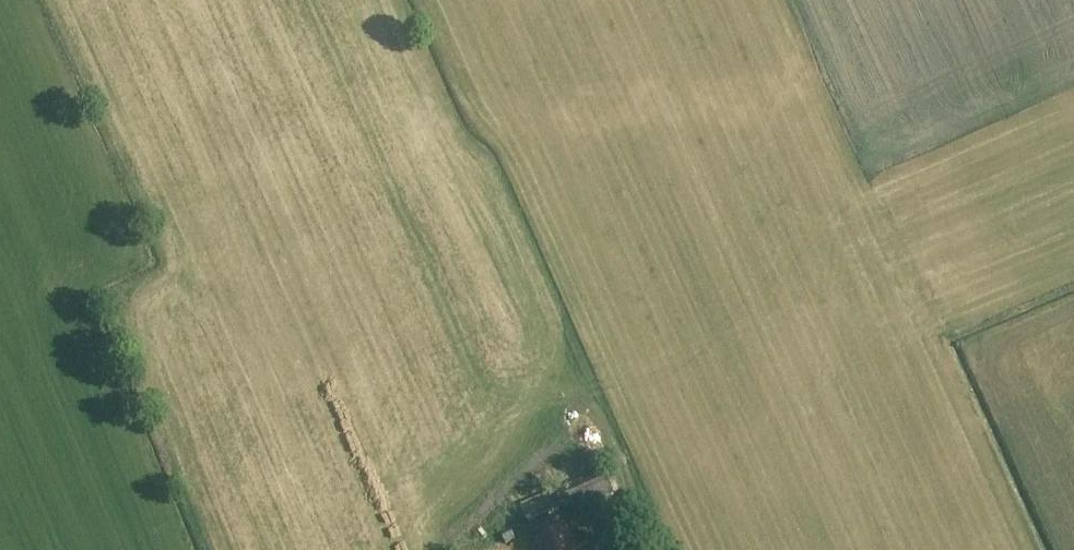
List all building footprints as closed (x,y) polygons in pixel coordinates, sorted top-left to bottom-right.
[(528,524),(586,501),(590,511),(604,506),(600,495),(612,490),(605,471),(525,503),(520,505),(528,524)] [(567,526),(534,540),(538,549),(577,549),(567,526)]
